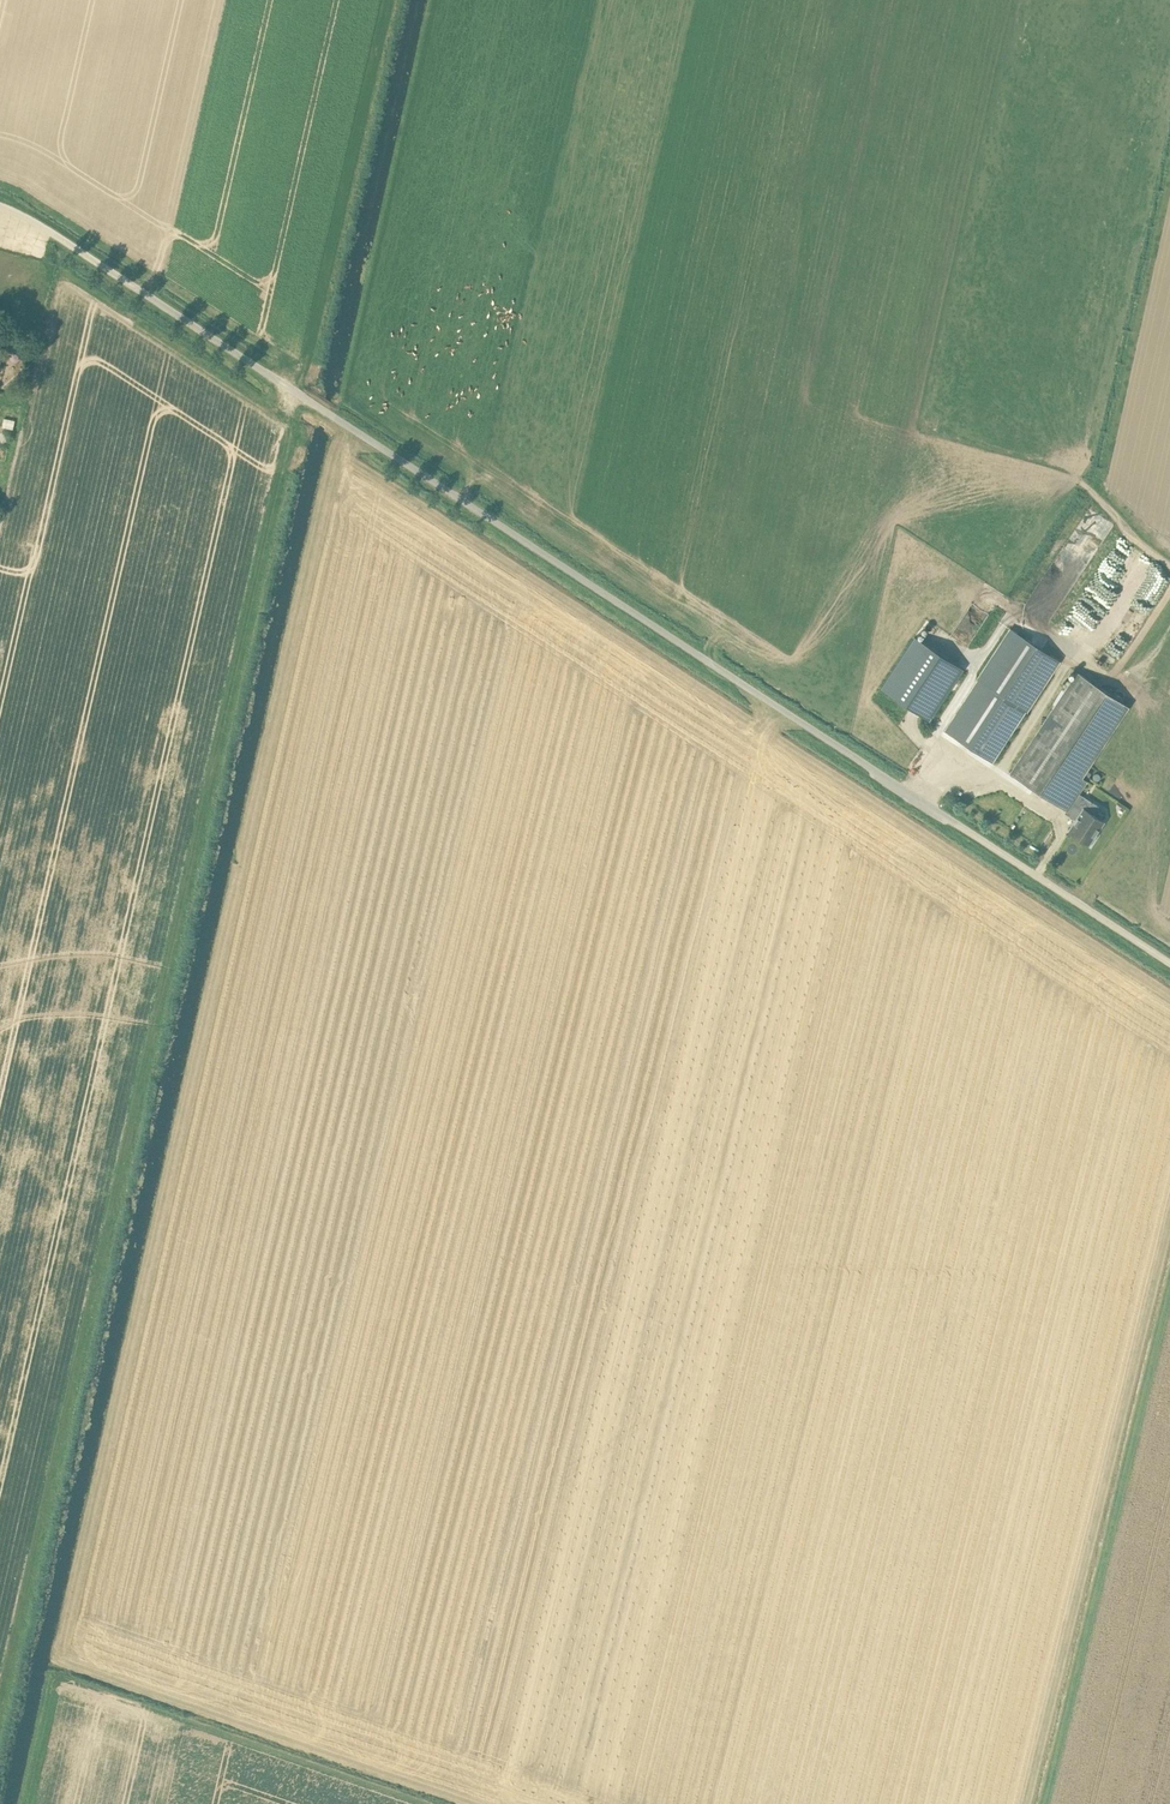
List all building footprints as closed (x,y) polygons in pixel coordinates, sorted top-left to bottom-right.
[(946,730),(945,730),(992,761),(999,751),(1026,710),(1027,711),(1060,661),(1010,628),(977,678),(978,678),(980,680),(954,721),(947,731),(946,730)] [(915,636),(881,688),(929,720),(963,669),(924,643),(915,636)] [(1130,707),(1079,673),(1012,774),(1067,811),(1068,809),(1069,809),(1080,793),(1088,781),(1083,778),(1130,707)] [(1092,803),(1080,793),(1069,809),(1078,816),(1068,831),(1089,844),(1090,842),(1092,843),(1097,836),(1095,834),(1104,820),(1094,814),(1099,807),(1092,803)]
